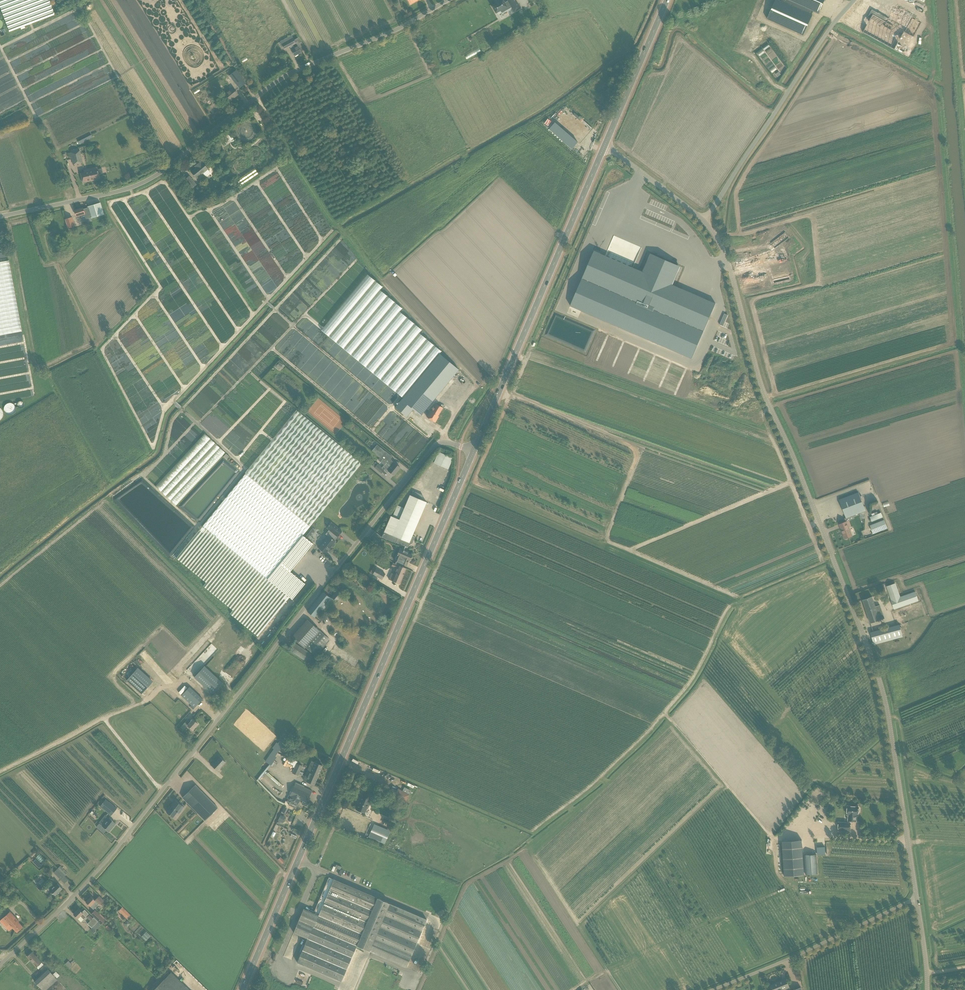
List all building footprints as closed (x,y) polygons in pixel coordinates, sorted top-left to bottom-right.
[(9,32),(55,15),(49,0),(0,0),(0,7),(9,32)] [(492,6),(496,13),(499,11),(501,14),(512,8),(514,11),(520,8),(515,0),(507,0),(508,1),(504,3),(503,0),(502,0),(499,2),(498,1),(495,3),(496,4),(492,6)] [(779,0),(775,0),(767,19),(803,35),(812,15),(811,15),(813,11),(819,14),(825,0),(782,0),(781,1),(779,0)] [(864,34),(908,54),(922,23),(914,19),(916,14),(901,8),(900,11),(896,9),(891,19),(875,11),(864,34)] [(284,49),(288,48),(290,47),(292,50),(291,50),(292,52),(295,56),(301,52),(299,48),(298,47),(296,43),(292,35),(280,41),(284,49)] [(767,41),(757,47),(758,50),(768,44),(767,41)] [(229,76),(236,84),(239,88),(246,83),(236,70),(229,76)] [(224,95),(226,98),(229,101),(233,99),(232,98),(234,97),(238,94),(235,91),(232,87),(230,89),(230,90),(224,95)] [(38,117),(48,113),(47,110),(44,112),(42,107),(37,109),(35,105),(33,106),(38,117)] [(555,122),(549,129),(572,149),(578,142),(555,122)] [(83,163),(79,150),(70,153),(74,165),(83,163)] [(196,178),(202,173),(205,176),(210,172),(207,169),(208,169),(206,166),(202,163),(201,161),(197,164),(199,166),(191,172),(196,178)] [(258,174),(254,169),(237,180),(241,185),(258,174)] [(99,178),(98,173),(98,170),(81,173),(82,178),(83,183),(91,181),(91,180),(99,178)] [(191,189),(196,185),(189,176),(184,180),(191,189)] [(100,203),(88,206),(88,208),(91,217),(91,219),(104,215),(100,203)] [(81,209),(75,211),(76,215),(77,217),(81,215),(84,214),(86,219),(91,217),(88,208),(83,209),(83,208),(81,209)] [(65,219),(67,224),(68,228),(75,226),(73,222),(72,217),(65,219)] [(582,247),(558,310),(569,315),(572,307),(684,350),(706,294),(656,275),(663,259),(635,248),(628,264),(582,247)] [(22,331),(9,260),(0,262),(0,335),(22,331)] [(790,268),(773,271),(776,285),(793,282),(790,268)] [(367,275),(321,330),(403,398),(441,351),(419,333),(421,330),(399,311),(402,308),(380,290),(382,287),(367,275)] [(440,354),(395,407),(407,417),(413,409),(421,415),(459,370),(440,354)] [(436,404),(431,411),(427,417),(435,422),(438,416),(437,416),(442,408),(436,404)] [(296,410),(245,472),(246,473),(176,558),(206,582),(203,586),(233,610),(230,613),(257,636),(289,597),(292,599),(305,583),(290,572),(293,569),(313,544),(311,542),(305,537),(303,535),(310,526),(362,464),(296,410)] [(385,451),(380,448),(376,453),(375,453),(383,459),(383,460),(389,464),(388,464),(391,467),(392,467),(397,471),(400,467),(396,464),(394,463),(390,459),(392,457),(385,451)] [(453,458),(438,452),(434,463),(449,469),(453,458)] [(378,464),(375,468),(377,470),(381,473),(384,470),(387,472),(388,471),(394,475),(397,471),(395,469),(392,467),(391,467),(390,465),(388,464),(389,464),(383,460),(383,459),(380,457),(378,460),(380,462),(383,464),(384,465),(382,468),(378,464)] [(846,518),(851,516),(865,511),(858,493),(844,498),(839,500),(840,501),(841,505),(846,518)] [(410,495),(404,508),(397,505),(392,516),(391,516),(382,537),(396,543),(396,542),(407,547),(411,544),(410,543),(411,541),(413,541),(415,537),(412,536),(426,502),(410,495)] [(889,517),(912,509),(909,502),(887,510),(889,517)] [(870,517),(872,521),(883,517),(881,512),(870,517)] [(884,520),(870,525),(873,534),(887,528),(884,520)] [(852,536),(849,527),(847,522),(847,521),(839,524),(845,539),(845,538),(846,539),(848,539),(848,537),(852,536)] [(329,536),(319,548),(325,554),(335,541),(333,540),(336,536),(338,537),(342,531),(331,523),(327,528),(332,532),(329,536)] [(313,528),(305,537),(311,542),(314,539),(311,537),(316,530),(313,528)] [(375,532),(369,538),(374,542),(377,544),(380,540),(378,538),(380,536),(376,532),(375,532)] [(408,552),(403,549),(401,549),(399,548),(397,554),(396,554),(394,560),(396,561),(395,564),(402,567),(403,564),(407,565),(409,560),(410,560),(412,555),(407,553),(408,552)] [(388,579),(395,582),(400,584),(406,568),(402,567),(395,564),(392,563),(391,566),(396,568),(394,574),(391,573),(388,579)] [(385,574),(373,567),(370,572),(382,579),(385,574)] [(894,609),(918,601),(915,591),(900,596),(896,583),(886,586),(894,609)] [(337,590),(331,597),(336,602),(342,595),(337,590)] [(330,598),(323,592),(307,611),(314,617),(330,598)] [(870,623),(884,618),(884,616),(880,605),(875,606),(872,597),(863,600),(870,623)] [(307,619),(292,637),(295,640),(305,648),(306,647),(315,655),(316,656),(329,641),(329,640),(329,639),(311,623),(307,619)] [(870,633),(874,644),(903,637),(900,625),(870,633)] [(317,658),(299,646),(295,643),(290,650),(294,653),(313,665),(317,658)] [(211,646),(197,664),(199,666),(204,660),(208,663),(218,651),(211,646)] [(223,683),(219,680),(205,666),(194,677),(209,691),(212,694),(223,683)] [(153,681),(138,667),(126,680),(141,694),(153,681)] [(190,687),(181,697),(191,705),(189,707),(193,710),(203,699),(199,696),(190,687)] [(193,730),(198,724),(193,719),(190,722),(187,720),(185,723),(193,730)] [(284,744),(280,740),(270,754),(275,757),(284,744)] [(211,765),(217,771),(225,762),(220,757),(214,764),(213,762),(211,765)] [(305,776),(303,780),(310,783),(314,785),(323,766),(318,764),(314,762),(308,777),(305,776)] [(302,766),(296,763),(292,773),(298,776),(302,766)] [(230,784),(220,794),(227,801),(237,791),(230,784)] [(278,791),(285,795),(289,788),(283,784),(281,788),(280,787),(278,791)] [(300,800),(307,803),(312,791),(295,784),(290,795),(291,796),(289,799),(288,798),(286,801),(297,806),(300,800)] [(205,820),(217,808),(195,785),(182,797),(205,820)] [(382,788),(379,794),(387,798),(391,790),(383,786),(382,788)] [(405,801),(409,794),(411,791),(404,787),(402,791),(398,788),(394,796),(400,798),(405,801)] [(374,793),(371,792),(366,790),(363,797),(362,796),(356,809),(365,813),(367,808),(368,809),(370,804),(369,804),(370,800),(371,800),(374,793)] [(100,806),(107,812),(111,815),(117,808),(105,799),(100,806)] [(176,800),(166,812),(173,817),(179,809),(181,810),(184,807),(176,800)] [(847,806),(847,814),(849,815),(849,820),(850,820),(856,821),(856,815),(858,815),(858,806),(847,806)] [(102,826),(105,828),(109,832),(116,823),(109,818),(102,826)] [(851,822),(838,822),(838,830),(851,831),(851,822)] [(386,829),(374,824),(368,837),(381,842),(386,829)] [(782,841),(784,876),(804,874),(802,840),(782,841)] [(806,875),(818,874),(816,854),(804,855),(806,875)] [(42,855),(38,859),(43,864),(47,861),(42,855)] [(61,880),(65,876),(67,873),(60,866),(54,872),(61,880)] [(301,964),(341,981),(357,945),(406,967),(426,919),(377,898),(333,879),(329,877),(314,913),(303,909),(293,932),(307,938),(297,962),(301,964)] [(62,888),(59,885),(57,883),(54,886),(51,884),(47,888),(50,890),(52,892),(55,896),(62,888)] [(91,897),(86,902),(89,905),(90,906),(93,909),(96,906),(98,904),(99,903),(100,904),(104,900),(99,896),(95,900),(94,900),(91,897)] [(122,907),(119,911),(125,916),(127,919),(130,915),(128,913),(122,907)] [(88,914),(88,913),(85,909),(82,912),(79,909),(74,914),(77,918),(78,918),(80,916),(83,919),(88,914)] [(95,910),(91,914),(102,924),(105,920),(95,910)] [(19,921),(16,917),(10,911),(3,918),(3,919),(0,921),(3,924),(6,928),(9,925),(12,928),(13,928),(17,932),(23,926),(18,922),(19,921)] [(89,915),(86,917),(90,921),(87,923),(92,928),(93,927),(96,923),(98,922),(94,917),(93,918),(89,915)] [(32,952),(27,957),(30,960),(37,967),(38,969),(43,964),(42,963),(42,962),(36,956),(32,952)] [(43,989),(46,989),(57,979),(56,978),(52,974),(48,969),(35,981),(43,989)] [(171,972),(153,989),(189,989),(171,972)] [(769,986),(771,989),(783,989),(790,987),(789,986),(786,979),(769,986)]
